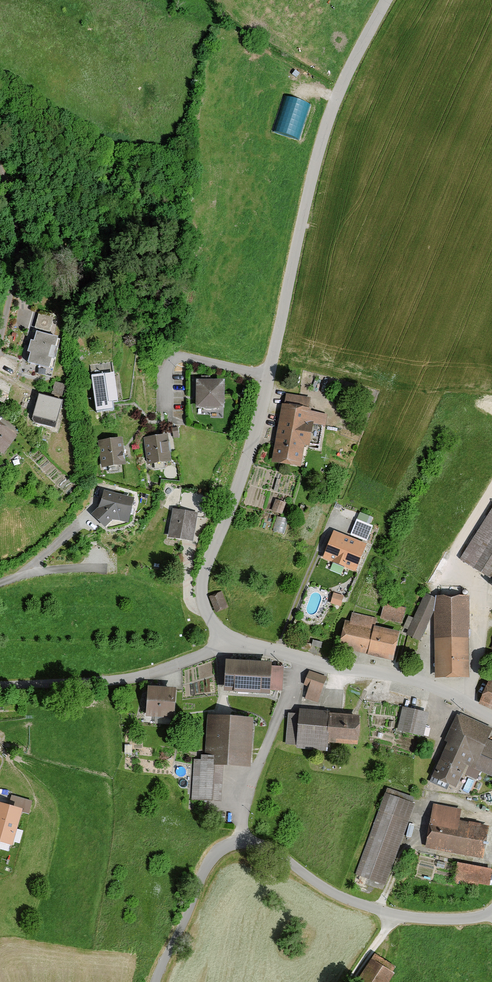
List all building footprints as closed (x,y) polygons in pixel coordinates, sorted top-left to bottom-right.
[(300,139),(312,100),(285,92),(273,131),(300,139)] [(54,318),(39,314),(35,329),(50,333),(54,318)] [(56,349),(58,340),(36,333),(34,343),(31,342),(28,354),(31,355),(29,365),(49,370),(51,362),(54,362),(58,350),(56,349)] [(93,372),(114,367),(113,361),(91,366),(93,372)] [(118,404),(114,374),(92,377),(97,415),(114,412),(113,405),(118,404)] [(51,391),(64,394),(67,382),(54,379),(51,391)] [(226,382),(196,382),(196,411),(225,411),(226,382)] [(55,438),(63,407),(37,401),(31,428),(40,431),(39,434),(55,438)] [(321,455),(326,421),(308,418),(309,413),(279,409),(270,470),(298,474),(302,452),(321,455)] [(3,461),(16,442),(0,431),(0,459),(3,461)] [(167,441),(142,444),(145,470),(171,467),(167,441)] [(122,444),(97,447),(100,473),(124,470),(122,444)] [(105,530),(115,520),(128,524),(135,501),(103,491),(97,511),(92,516),(105,530)] [(282,516),(286,504),(276,501),(272,513),(282,516)] [(456,565),(482,582),(490,570),(491,571),(491,512),(456,565)] [(197,518),(173,515),(169,544),(194,547),(197,518)] [(320,563),(354,577),(365,549),(332,535),(320,563)] [(228,609),(220,593),(210,597),(217,613),(228,609)] [(344,597),(334,593),(330,604),(341,608),(344,597)] [(424,603),(403,639),(417,646),(432,620),(432,684),(468,685),(468,599),(431,599),(432,607),(424,603)] [(408,607),(384,601),(377,625),(401,632),(408,607)] [(336,655),(392,666),(398,636),(342,625),(336,655)] [(224,690),(289,691),(289,663),(263,662),(263,653),(244,653),(244,662),(224,661),(224,690)] [(307,697),(320,700),(327,674),(308,669),(304,684),(309,685),(307,697)] [(491,712),(491,683),(487,681),(477,706),(491,712)] [(150,695),(176,697),(177,687),(150,685),(150,695)] [(146,714),(176,715),(176,698),(147,696),(146,714)] [(329,745),(359,747),(361,719),(332,717),(332,709),(299,706),(299,713),(295,713),(288,712),(285,746),(295,746),(295,750),(328,752),(329,745)] [(424,737),(430,712),(403,706),(397,731),(424,737)] [(241,770),(251,771),(252,721),(205,721),(204,760),(199,760),(199,764),(192,764),(191,808),(240,809),(241,770)] [(491,782),(491,747),(452,730),(430,782),(457,793),(466,772),(491,782)] [(387,885),(415,803),(384,792),(355,874),(387,885)] [(24,811),(0,805),(0,848),(13,852),(24,811)] [(425,847),(483,858),(488,827),(431,816),(425,847)] [(491,889),(491,883),(491,868),(457,862),(453,883),(491,889)] [(395,972),(372,957),(357,981),(358,981),(388,981),(395,972)]
